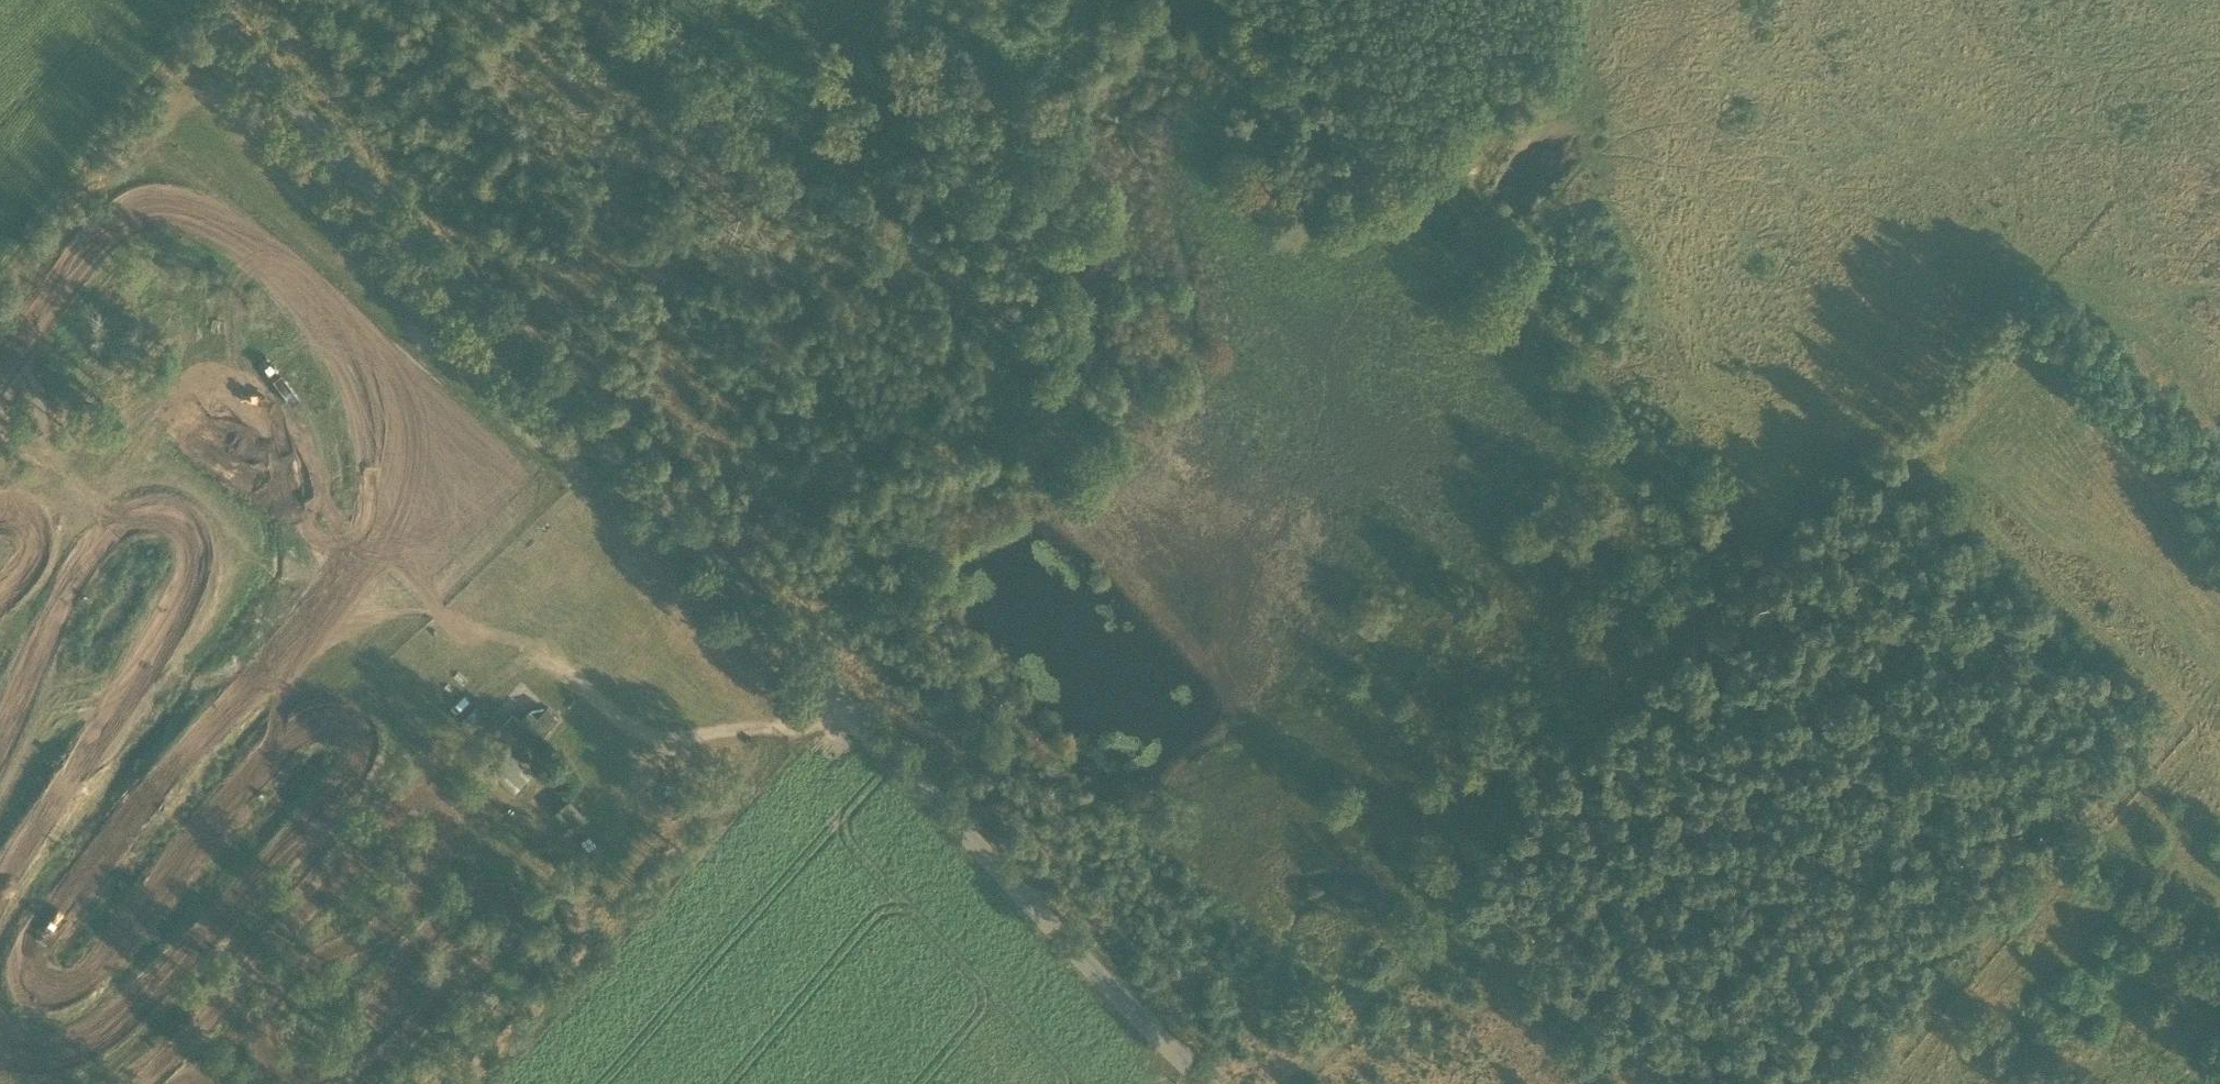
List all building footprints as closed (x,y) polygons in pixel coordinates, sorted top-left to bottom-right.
[(512,714),(504,724),(531,748),(558,719),(546,708),(537,718),(529,711),(520,721),(512,714)] [(494,772),(515,791),(532,772),(511,753),(494,772)] [(560,811),(574,827),(584,818),(570,802),(560,811)]
